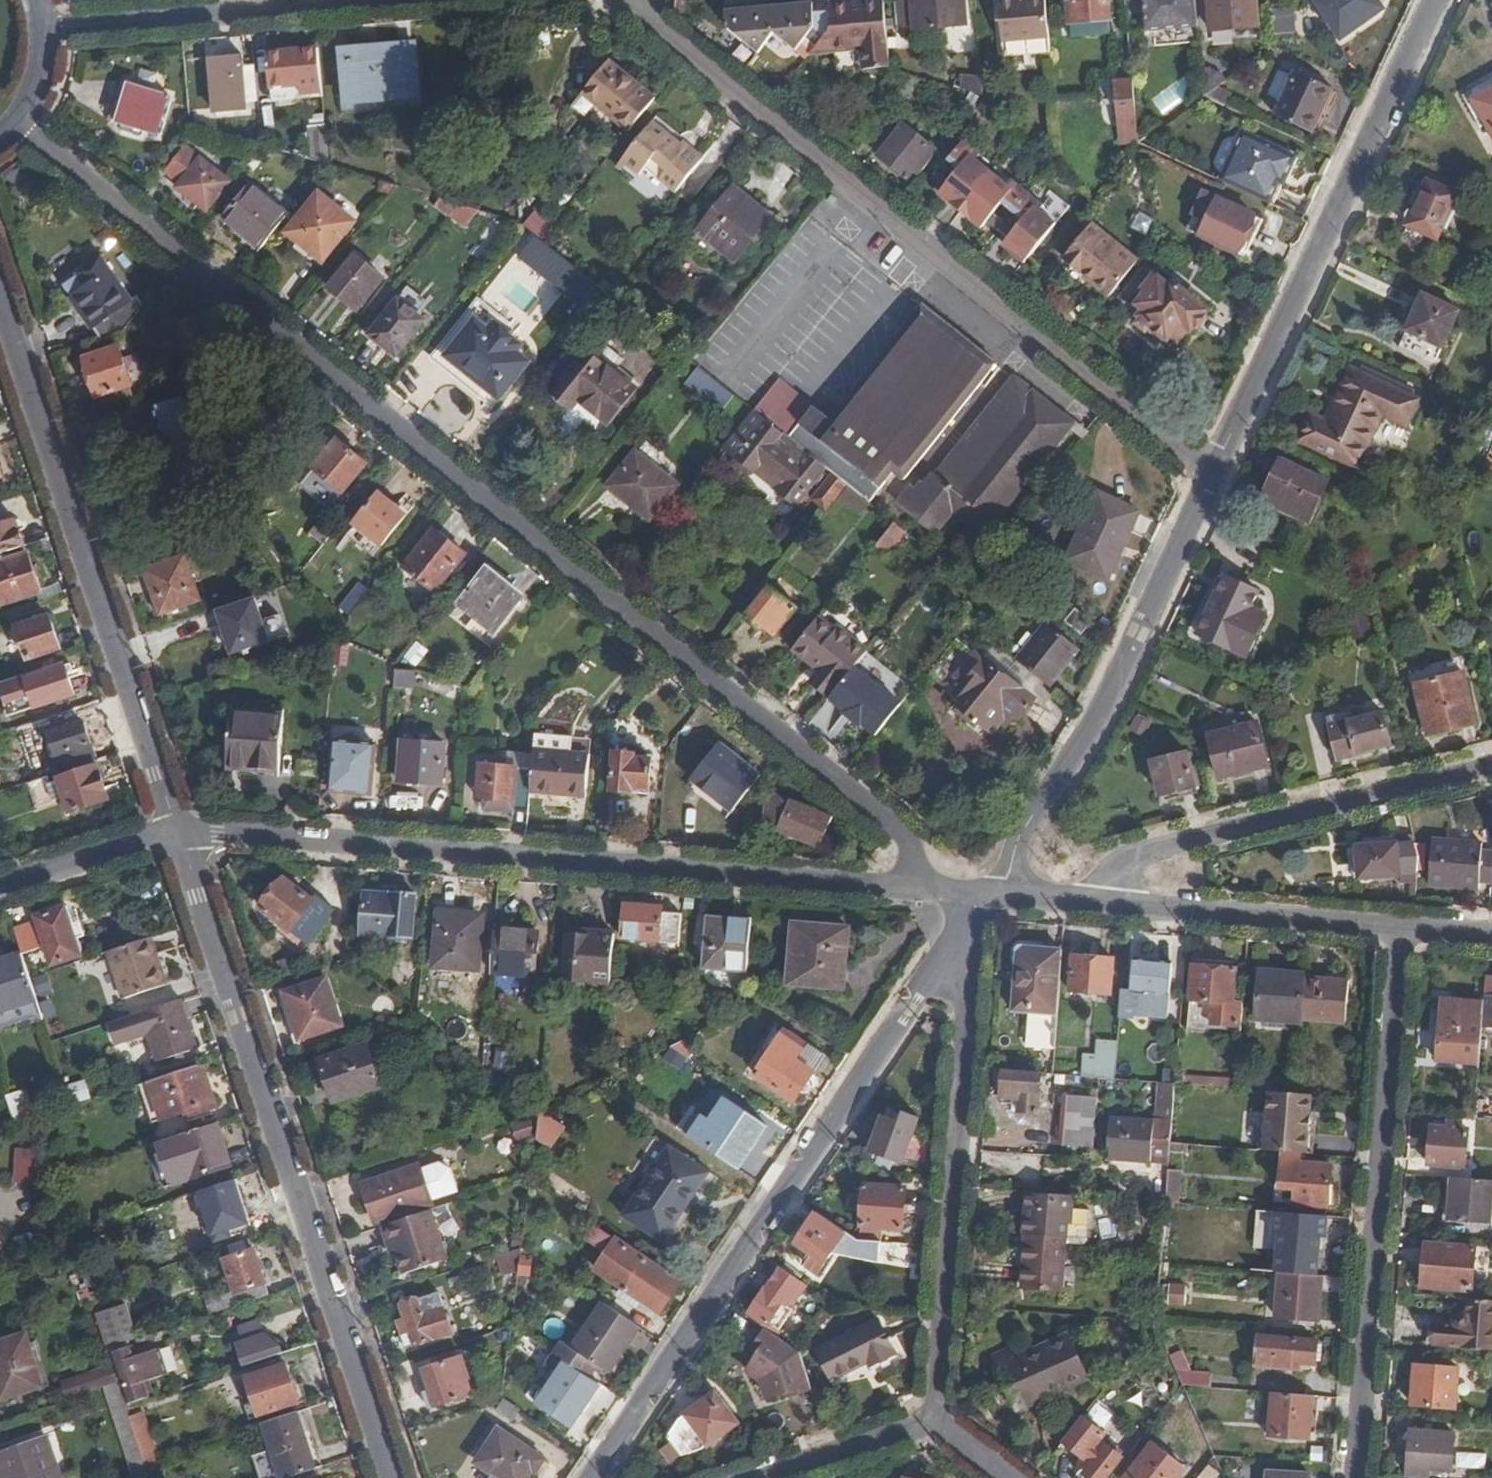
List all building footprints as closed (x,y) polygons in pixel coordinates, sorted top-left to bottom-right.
[(840,0),(828,0),(736,8),(734,20),(765,46),(780,28),(803,45),(814,31),(826,39),(841,19),(840,1),(840,0)] [(896,0),(847,0),(840,1),(841,19),(826,39),(821,46),(870,41),(873,63),(901,62),(896,0)] [(910,25),(923,24),(986,18),(985,0),(908,0),(910,25)] [(1054,0),(1008,0),(1011,38),(1057,33),(1054,0)] [(1116,0),(1081,0),(1076,0),(1078,19),(1080,19),(1117,16),(1116,0)] [(1206,0),(1152,0),(1155,27),(1208,23),(1206,0)] [(1222,26),(1266,23),(1264,0),(1219,0),(1222,26)] [(1347,35),(1390,7),(1385,0),(1324,0),(1347,35)] [(1117,16),(1080,19),(1081,30),(1122,27),(1121,16),(1117,16)] [(391,39),(397,94),(427,91),(426,75),(423,36),(391,39)] [(354,98),(397,94),(391,39),(350,43),(354,98)] [(329,44),(276,49),(278,83),(309,80),(309,89),(333,87),(329,44)] [(605,101),(636,127),(660,98),(643,83),(645,79),(616,57),(590,89),(605,101)] [(245,113),(244,106),(241,71),(240,59),(210,61),(215,116),(245,113)] [(887,78),(901,62),(873,63),(887,78)] [(1212,64),(1214,88),(1226,80),(1235,73),(1232,68),(1220,64),(1212,64)] [(1339,82),(1303,64),(1281,108),(1318,126),(1339,82)] [(244,106),(254,105),(252,70),(241,71),(244,106)] [(971,75),(971,83),(992,90),(991,74),(971,75)] [(398,107),(436,104),(433,75),(426,75),(427,91),(397,94),(398,107)] [(1147,135),(1140,75),(1123,76),(1129,138),(1147,137),(1147,135)] [(127,121),(138,80),(128,78),(117,118),(127,121)] [(178,91),(138,80),(127,121),(165,132),(178,91)] [(1236,99),(1243,88),(1226,80),(1214,88),(1236,99)] [(1486,125),(1491,122),(1491,119),(1478,94),(1487,90),(1484,85),(1469,93),(1486,125)] [(1487,90),(1478,94),(1491,119),(1491,87),(1487,90)] [(590,89),(579,104),(594,115),(605,101),(590,89)] [(398,107),(397,94),(354,98),(352,98),(354,112),(398,107)] [(923,166),(927,170),(949,144),(927,126),(916,116),(902,133),(917,129),(929,140),(924,147),(928,152),(921,160),(925,164),(923,166)] [(661,118),(631,155),(637,160),(651,171),(657,163),(686,186),(709,156),(690,140),(661,118)] [(321,121),(324,157),(340,162),(336,120),(321,121)] [(916,173),(923,166),(925,164),(921,160),(928,152),(924,147),(929,140),(917,129),(902,133),(888,150),(916,173)] [(1232,178),(1279,201),(1294,171),(1298,173),(1306,154),(1256,131),(1232,178)] [(1025,224),(1019,232),(1015,238),(1022,244),(1020,246),(1035,257),(1065,219),(1050,206),(1053,201),(1020,176),(1017,180),(985,155),(989,150),(973,136),(958,155),(969,163),(961,173),(955,180),(950,187),(957,193),(955,195),(984,218),(986,216),(993,222),(998,216),(1005,208),(1013,198),(1033,214),(1025,224)] [(692,137),(690,140),(709,156),(712,152),(692,137)] [(189,186),(217,209),(240,179),(198,146),(177,171),(191,182),(189,186)] [(637,160),(631,155),(626,161),(632,166),(637,160)] [(955,180),(961,173),(951,164),(944,172),(955,180)] [(30,177),(23,168),(9,179),(16,188),(30,177)] [(1446,234),(1466,190),(1437,175),(1415,219),(1412,226),(1429,235),(1433,228),(1446,234)] [(777,207),(742,179),(710,216),(731,234),(728,239),(742,251),(777,207)] [(276,194),(299,213),(308,202),(285,183),(276,194)] [(495,195),(453,183),(449,196),(466,201),(486,207),(491,208),(495,195)] [(257,231),(273,245),(299,213),(276,194),(264,184),(237,215),(257,231)] [(542,196),(544,192),(542,187),(538,185),(533,186),(530,189),(530,194),(533,198),(538,199),(542,196)] [(1214,215),(1207,231),(1243,248),(1261,211),(1211,187),(1200,209),(1214,215)] [(363,217),(330,192),(299,229),(334,255),(363,217)] [(466,201),(457,213),(472,225),(486,207),(466,201)] [(547,207),(534,224),(550,235),(562,220),(547,207)] [(998,216),(1008,224),(1015,216),(1005,208),(998,216)] [(1193,224),(1207,231),(1214,215),(1200,209),(1193,224)] [(1008,224),(1019,232),(1025,224),(1015,216),(1008,224)] [(1100,277),(1118,292),(1147,255),(1101,219),(1077,250),(1095,265),(1104,272),(1100,277)] [(257,231),(249,240),(266,254),(273,245),(257,231)] [(393,271),(367,250),(341,284),(367,304),(393,271)] [(120,337),(143,309),(138,301),(130,306),(104,264),(81,279),(90,291),(75,301),(102,343),(120,337)] [(1091,271),(1100,277),(1104,272),(1095,265),(1091,271)] [(1154,270),(1138,292),(1148,300),(1156,289),(1153,286),(1161,276),(1154,270)] [(1189,286),(1166,270),(1161,276),(1153,286),(1156,289),(1148,300),(1147,302),(1155,308),(1152,313),(1178,333),(1180,330),(1187,335),(1198,323),(1202,326),(1205,322),(1209,325),(1219,311),(1215,308),(1219,303),(1191,283),(1189,286)] [(90,291),(81,279),(66,289),(75,301),(90,291)] [(435,316),(409,294),(381,330),(406,351),(435,316)] [(1431,294),(1416,326),(1451,342),(1465,310),(1431,294)] [(855,479),(858,481),(879,498),(904,467),(912,473),(992,379),(995,382),(1011,363),(932,300),(925,309),(839,414),(836,412),(810,444),(834,463),(843,470),(855,479)] [(630,310),(619,319),(628,329),(639,320),(630,310)] [(1178,333),(1152,313),(1146,321),(1158,331),(1162,328),(1174,337),(1178,333)] [(488,314),(470,335),(457,352),(503,388),(497,395),(492,401),(499,407),(540,355),(529,346),(532,340),(506,318),(501,324),(488,314)] [(1198,323),(1187,335),(1193,339),(1202,326),(1198,323)] [(1451,342),(1416,326),(1411,337),(1446,352),(1451,342)] [(457,352),(470,335),(464,330),(444,354),(497,395),(503,388),(457,352)] [(647,385),(600,347),(564,392),(612,429),(647,385)] [(120,352),(87,362),(98,399),(131,389),(120,352)] [(1351,359),(1339,386),(1346,389),(1333,415),(1326,412),(1319,409),(1307,434),(1359,458),(1384,405),(1408,415),(1419,390),(1351,359)] [(741,393),(709,366),(698,379),(731,406),(741,393)] [(763,406),(810,444),(836,412),(811,391),(788,373),(763,406)] [(1025,376),(948,473),(946,471),(930,490),(922,484),(909,500),(946,529),(963,507),(994,530),(1012,509),(1083,421),(1025,376)] [(1346,389),(1339,386),(1326,412),(1333,415),(1346,389)] [(188,402),(157,412),(168,443),(171,441),(185,481),(212,472),(198,433),(189,407),(188,402)] [(205,402),(189,407),(198,433),(213,428),(205,402)] [(763,406),(734,443),(744,451),(743,459),(756,469),(761,469),(763,467),(805,499),(812,500),(818,494),(816,484),(834,463),(810,444),(763,406)] [(168,443),(157,412),(150,414),(161,445),(168,443)] [(368,465),(339,441),(316,469),(345,493),(368,465)] [(686,481),(647,449),(620,484),(659,515),(686,481)] [(1334,477),(1287,456),(1268,496),(1287,504),(1289,499),(1319,512),(1334,477)] [(835,503),(855,479),(843,470),(823,494),(835,503)] [(881,500),(879,498),(858,481),(847,494),(871,513),(881,500)] [(1112,491),(1079,554),(1121,575),(1152,511),(1112,491)] [(411,517),(383,495),(360,525),(386,547),(411,517)] [(913,525),(905,519),(890,537),(898,544),(913,525)] [(25,549),(16,524),(0,529),(0,557),(25,549)] [(325,546),(333,536),(319,524),(311,534),(325,546)] [(386,547),(360,525),(354,532),(380,554),(386,547)] [(464,555),(434,531),(405,568),(434,592),(464,555)] [(695,548),(686,541),(679,550),(688,557),(695,548)] [(0,567),(0,606),(0,607),(39,594),(28,558),(0,567)] [(185,558),(146,572),(160,616),(199,603),(185,558)] [(1236,570),(1209,628),(1241,642),(1241,641),(1256,647),(1275,606),(1261,599),(1267,585),(1236,570)] [(520,601),(486,572),(459,605),(494,634),(520,601)] [(805,603),(781,584),(757,612),(772,624),(775,620),(786,628),(805,603)] [(360,605),(363,601),(353,593),(340,609),(351,617),(360,605)] [(263,620),(256,597),(220,609),(225,623),(220,625),(225,641),(230,640),(235,653),(287,635),(280,614),(263,620)] [(351,617),(348,621),(357,629),(370,613),(360,605),(351,617)] [(1079,617),(1094,629),(1104,618),(1088,605),(1079,617)] [(1383,630),(1376,605),(1356,610),(1363,635),(1383,630)] [(825,675),(845,691),(868,661),(879,647),(849,623),(846,627),(828,613),(803,644),(821,659),(823,657),(833,665),(825,675)] [(1057,677),(1058,678),(1088,642),(1061,620),(1031,656),(1057,677)] [(50,621),(19,631),(30,660),(60,650),(50,621)] [(969,632),(938,670),(972,697),(966,704),(971,708),(968,711),(980,721),(985,716),(995,724),(999,719),(1007,727),(1025,705),(1029,708),(1040,695),(1037,692),(1039,689),(969,632)] [(417,668),(430,651),(418,642),(405,658),(417,668)] [(335,653),(334,666),(348,667),(349,653),(335,653)] [(915,699),(868,661),(845,691),(843,693),(858,705),(857,707),(874,721),(876,719),(890,730),(915,699)] [(1474,667),(1426,679),(1439,729),(1487,717),(1474,667)] [(64,669),(4,689),(9,703),(32,695),(37,708),(73,695),(64,669)] [(416,673),(397,671),(395,688),(415,689),(416,673)] [(32,695),(9,703),(13,716),(37,708),(32,695)] [(232,712),(284,717),(284,710),(232,705),(232,712)] [(1399,738),(1391,705),(1360,712),(1339,717),(1348,751),(1399,738)] [(1359,706),(1337,711),(1338,717),(1339,717),(1360,712),(1359,706)] [(279,766),(284,717),(232,712),(227,758),(227,764),(279,766)] [(1275,759),(1267,722),(1220,733),(1229,769),(1275,759)] [(96,762),(84,726),(52,736),(64,772),(96,762)] [(564,735),(537,733),(535,748),(563,751),(564,735)] [(381,743),(339,739),(334,789),(377,792),(381,743)] [(449,743),(405,739),(401,780),(445,785),(449,743)] [(672,753),(679,760),(687,752),(680,744),(672,753)] [(753,784),(758,777),(720,745),(693,779),(730,811),(739,801),(753,784)] [(1204,785),(1194,746),(1160,754),(1167,788),(1186,783),(1188,789),(1204,785)] [(512,808),(530,810),(530,799),(531,791),(535,750),(501,747),(499,763),(474,760),(470,796),(478,797),(478,806),(511,810),(512,808)] [(563,751),(535,748),(535,750),(531,791),(563,794),(563,788),(586,789),(589,753),(563,751)] [(637,757),(616,755),(613,792),(632,794),(633,789),(650,791),(652,765),(636,763),(637,757)] [(278,778),(279,766),(227,764),(229,768),(242,775),(278,778)] [(61,781),(66,798),(71,812),(110,800),(99,767),(60,779),(61,781)] [(37,807),(66,798),(61,781),(50,785),(47,778),(30,784),(37,807)] [(586,802),(586,795),(563,794),(531,791),(530,799),(575,802),(579,802),(586,802)] [(787,803),(774,792),(770,797),(767,794),(758,805),(759,819),(787,820),(784,832),(819,846),(831,816),(789,799),(787,803)] [(782,837),(784,832),(787,820),(759,819),(758,834),(782,837)] [(1421,842),(1418,831),(1400,834),(1402,841),(1361,847),(1365,882),(1405,876),(1407,885),(1415,884),(1423,883),(1424,869),(1425,856),(1421,842)] [(1488,849),(1488,841),(1437,837),(1434,882),(1484,886),(1485,879),(1491,880),(1491,849),(1488,849)] [(1429,869),(1432,842),(1421,842),(1425,856),(1424,869),(1429,869)] [(326,913),(314,903),(315,902),(287,879),(263,910),(282,926),(280,930),(301,947),(317,928),(315,927),(326,913)] [(1423,894),(1423,883),(1415,884),(1415,894),(1423,894)] [(420,894),(370,889),(367,931),(416,933),(420,894)] [(682,944),(684,918),(663,916),(664,910),(628,907),(625,938),(682,944)] [(39,922),(14,930),(21,949),(46,942),(53,965),(83,955),(68,909),(38,918),(39,922)] [(464,912),(443,910),(438,966),(483,970),(488,921),(464,919),(464,912)] [(750,972),(754,921),(706,917),(702,969),(750,972)] [(851,930),(798,927),(793,984),(847,988),(851,930)] [(541,933),(499,928),(495,972),(537,977),(541,933)] [(614,984),(618,934),(599,933),(599,938),(569,935),(565,979),(614,984)] [(167,985),(151,938),(113,951),(128,998),(167,985)] [(1058,1049),(1066,946),(1027,944),(1024,952),(1019,1010),(1035,1011),(1033,1040),(1037,1049),(1058,1049)] [(1136,960),(1134,991),(1131,1014),(1137,1015),(1170,1018),(1175,964),(1160,962),(1161,955),(1151,954),(1151,961),(1136,960)] [(23,955),(0,963),(0,1013),(38,1000),(31,978),(23,955)] [(1116,959),(1078,956),(1075,991),(1113,993),(1116,959)] [(303,974),(298,957),(279,962),(285,979),(303,974)] [(1193,1005),(1235,1008),(1239,970),(1197,965),(1193,1005)] [(1310,977),(1310,974),(1263,971),(1259,1022),(1305,1026),(1307,1018),(1310,977)] [(1353,980),(1310,977),(1307,1018),(1350,1021),(1353,980)] [(331,978),(288,992),(293,1009),(302,1039),(347,1025),(331,978)] [(613,993),(614,984),(565,979),(564,989),(613,993)] [(1134,991),(1124,990),(1122,1018),(1136,1020),(1137,1015),(1131,1014),(1134,991)] [(1483,1053),(1486,1028),(1488,1002),(1447,998),(1443,1051),(1441,1062),(1470,1064),(1470,1053),(1483,1053)] [(6,1027),(43,1015),(38,1000),(0,1013),(6,1027)] [(197,1049),(182,1000),(142,1013),(158,1062),(197,1049)] [(1235,1018),(1235,1008),(1193,1005),(1192,1016),(1235,1018)] [(302,1039),(293,1009),(285,1011),(295,1041),(302,1039)] [(771,1053),(787,1028),(775,1021),(759,1044),(771,1053)] [(827,1056),(787,1028),(771,1053),(756,1074),(796,1102),(827,1056)] [(484,1065),(487,1039),(481,1038),(479,1061),(484,1065)] [(689,1039),(674,1046),(694,1059),(702,1048),(689,1039)] [(369,1045),(321,1060),(335,1102),(383,1086),(369,1045)] [(1102,1077),(1117,1078),(1120,1047),(1101,1045),(1100,1056),(1097,1077),(1102,1077)] [(496,1050),(493,1067),(509,1069),(511,1053),(496,1050)] [(1482,1065),(1483,1053),(1470,1053),(1470,1064),(1482,1065)] [(1097,1077),(1100,1056),(1090,1055),(1089,1076),(1097,1077)] [(203,1065),(148,1083),(162,1121),(191,1111),(193,1117),(217,1109),(203,1065)] [(1046,1077),(1008,1074),(1006,1099),(1025,1101),(1024,1112),(1043,1114),(1046,1077)] [(1178,1083),(1234,1087),(1234,1080),(1178,1074),(1178,1083)] [(1173,1143),(1178,1083),(1160,1082),(1157,1129),(1113,1126),(1109,1167),(1153,1170),(1155,1162),(1171,1163),(1172,1151),(1173,1143)] [(162,1121),(148,1083),(141,1085),(154,1124),(162,1121)] [(27,1090),(5,1097),(13,1121),(35,1114),(27,1090)] [(1312,1123),(1315,1094),(1300,1093),(1271,1090),(1269,1127),(1267,1151),(1287,1153),(1304,1154),(1310,1155),(1312,1123)] [(1067,1144),(1096,1146),(1100,1097),(1070,1094),(1067,1144)] [(502,1111),(503,1097),(489,1097),(489,1111),(502,1111)] [(1478,1119),(1491,1120),(1491,1102),(1479,1101),(1478,1119)] [(774,1130),(735,1102),(713,1134),(753,1163),(774,1130)] [(565,1125),(542,1109),(539,1135),(552,1143),(565,1125)] [(904,1120),(887,1114),(875,1152),(882,1155),(894,1159),(905,1163),(922,1117),(907,1112),(904,1120)] [(1450,1128),(1466,1129),(1467,1122),(1450,1120),(1450,1128)] [(536,1136),(531,1121),(514,1126),(519,1141),(536,1136)] [(231,1167),(216,1122),(158,1142),(161,1152),(163,1154),(168,1156),(173,1170),(170,1177),(172,1187),(231,1167)] [(1310,1155),(1316,1155),(1319,1123),(1312,1123),(1310,1155)] [(1450,1128),(1436,1126),(1432,1163),(1468,1166),(1471,1129),(1466,1129),(1450,1128)] [(658,1135),(632,1172),(647,1182),(673,1144),(658,1135)] [(1189,1153),(1189,1145),(1173,1143),(1172,1151),(1189,1153)] [(647,1183),(687,1210),(713,1171),(673,1144),(647,1182),(647,1183)] [(44,1180),(46,1146),(18,1145),(17,1179),(44,1180)] [(1332,1207),(1336,1168),(1303,1165),(1304,1154),(1287,1153),(1285,1178),(1284,1189),(1300,1191),(1299,1204),(1332,1207)] [(894,1159),(882,1155),(880,1161),(892,1165),(894,1159)] [(1180,1203),(1183,1170),(1170,1169),(1168,1202),(1180,1203)] [(404,1173),(366,1185),(377,1221),(431,1203),(422,1170),(405,1176),(404,1173)] [(1458,1176),(1450,1175),(1447,1218),(1455,1219),(1458,1176)] [(1455,1219),(1491,1222),(1491,1179),(1458,1176),(1455,1219)] [(1048,1178),(1047,1191),(1075,1194),(1077,1194),(1078,1181),(1048,1178)] [(1284,1189),(1285,1178),(1280,1178),(1278,1203),(1299,1204),(1300,1191),(1284,1189)] [(250,1223),(236,1179),(201,1191),(216,1235),(250,1223)] [(665,1242),(687,1210),(647,1183),(647,1182),(625,1214),(665,1242)] [(881,1238),(884,1238),(884,1224),(907,1227),(911,1187),(868,1182),(864,1236),(881,1238)] [(1047,1191),(1030,1190),(1027,1230),(1031,1230),(1029,1250),(1066,1253),(1068,1238),(1069,1222),(1074,1222),(1075,1205),(1075,1194),(1047,1191)] [(1069,1222),(1068,1238),(1087,1239),(1090,1236),(1093,1207),(1075,1205),(1074,1222),(1069,1222)] [(449,1258),(434,1209),(384,1225),(390,1243),(396,1241),(406,1273),(449,1258)] [(1326,1258),(1330,1215),(1297,1213),(1294,1255),(1326,1258)] [(813,1226),(801,1243),(815,1252),(808,1263),(822,1273),(841,1245),(813,1226)] [(524,1249),(526,1235),(514,1233),(512,1247),(524,1249)] [(881,1238),(864,1236),(858,1236),(857,1252),(880,1254),(881,1238)] [(617,1241),(597,1270),(622,1287),(643,1302),(660,1314),(681,1285),(617,1241)] [(1461,1287),(1464,1247),(1426,1244),(1423,1283),(1461,1287)] [(1476,1249),(1464,1247),(1461,1287),(1473,1288),(1476,1249)] [(522,1260),(524,1249),(498,1258),(503,1273),(520,1275),(522,1260)] [(242,1304),(271,1295),(256,1250),(227,1261),(237,1290),(206,1300),(211,1314),(242,1304)] [(1066,1253),(1029,1250),(1026,1286),(1063,1289),(1066,1253)] [(534,1260),(522,1260),(520,1275),(532,1276),(534,1260)] [(767,1289),(749,1315),(772,1332),(776,1334),(794,1308),(791,1305),(807,1282),(784,1267),(768,1291),(767,1289)] [(1326,1276),(1286,1273),(1281,1318),(1322,1322),(1326,1276)] [(1186,1305),(1188,1284),(1171,1283),(1169,1304),(1186,1305)] [(643,1302),(622,1287),(616,1295),(638,1310),(643,1302)] [(440,1293),(403,1305),(415,1344),(453,1331),(440,1293)] [(1470,1299),(1468,1315),(1465,1315),(1462,1317),(1459,1320),(1459,1326),(1438,1326),(1436,1346),(1491,1350),(1491,1301),(1470,1299)] [(128,1302),(95,1312),(107,1346),(140,1336),(128,1302)] [(612,1373),(641,1327),(605,1303),(576,1349),(563,1340),(554,1352),(591,1376),(599,1365),(612,1373)] [(246,1343),(267,1336),(262,1321),(241,1328),(246,1343)] [(882,1322),(821,1352),(833,1376),(868,1359),(871,1363),(897,1350),(882,1322)] [(510,1333),(500,1331),(498,1341),(508,1343),(510,1333)] [(794,1397),(814,1390),(802,1351),(776,1334),(772,1332),(760,1350),(768,1356),(755,1374),(768,1384),(772,1399),(792,1392),(794,1397)] [(0,1344),(0,1389),(3,1399),(46,1385),(29,1334),(0,1344)] [(244,1366),(284,1353),(281,1345),(267,1336),(246,1343),(237,1345),(244,1366)] [(1021,1346),(995,1358),(1009,1388),(1013,1386),(1023,1407),(1088,1378),(1071,1337),(1044,1349),(1046,1353),(1028,1361),(1021,1346)] [(1258,1338),(1256,1365),(1298,1368),(1298,1363),(1312,1365),(1314,1343),(1258,1338)] [(128,1406),(151,1398),(144,1380),(168,1372),(161,1346),(137,1353),(133,1342),(115,1347),(119,1360),(113,1363),(120,1382),(128,1406)] [(571,1427),(601,1383),(591,1376),(554,1352),(544,1366),(557,1375),(537,1405),(571,1427)] [(1196,1375),(1187,1353),(1173,1358),(1187,1388),(1189,1388),(1216,1389),(1217,1376),(1196,1375)] [(459,1358),(418,1370),(424,1387),(419,1389),(425,1408),(470,1395),(459,1358)] [(72,1398),(110,1386),(120,1382),(113,1363),(66,1380),(72,1398)] [(300,1401),(294,1384),(288,1363),(247,1376),(260,1414),(300,1401)] [(1463,1370),(1421,1367),(1418,1402),(1460,1406),(1463,1370)] [(120,1382),(110,1386),(134,1457),(143,1453),(128,1406),(120,1382)] [(301,1382),(294,1384),(300,1401),(307,1399),(301,1382)] [(1316,1396),(1275,1393),(1272,1436),(1312,1440),(1316,1396)] [(681,1421),(668,1436),(671,1441),(681,1455),(682,1457),(700,1451),(740,1424),(719,1394),(681,1421)] [(512,1422),(521,1409),(504,1398),(496,1410),(512,1422)] [(1249,1399),(1248,1419),(1272,1420),(1272,1399),(1249,1399)] [(300,1412),(265,1424),(282,1477),(293,1477),(320,1469),(307,1431),(300,1412)] [(1062,1446),(1094,1469),(1089,1475),(1093,1477),(1107,1477),(1125,1456),(1103,1439),(1108,1432),(1086,1415),(1062,1446)] [(328,1466),(315,1428),(307,1431),(320,1469),(328,1466)] [(1456,1433),(1413,1430),(1409,1473),(1432,1475),(1432,1468),(1454,1468),(1456,1433)] [(536,1477),(537,1477),(548,1462),(502,1433),(482,1466),(494,1475),(492,1477),(530,1477),(531,1476),(536,1477)] [(49,1440),(0,1455),(0,1477),(61,1477),(49,1440)] [(672,1461),(681,1455),(671,1441),(662,1447),(672,1461)] [(1132,1477),(1181,1477),(1188,1470),(1158,1446),(1132,1477)] [(146,1463),(143,1453),(134,1457),(141,1477),(152,1477),(146,1463)] [(146,1463),(152,1477),(168,1477),(172,1477),(165,1456),(146,1463)]
